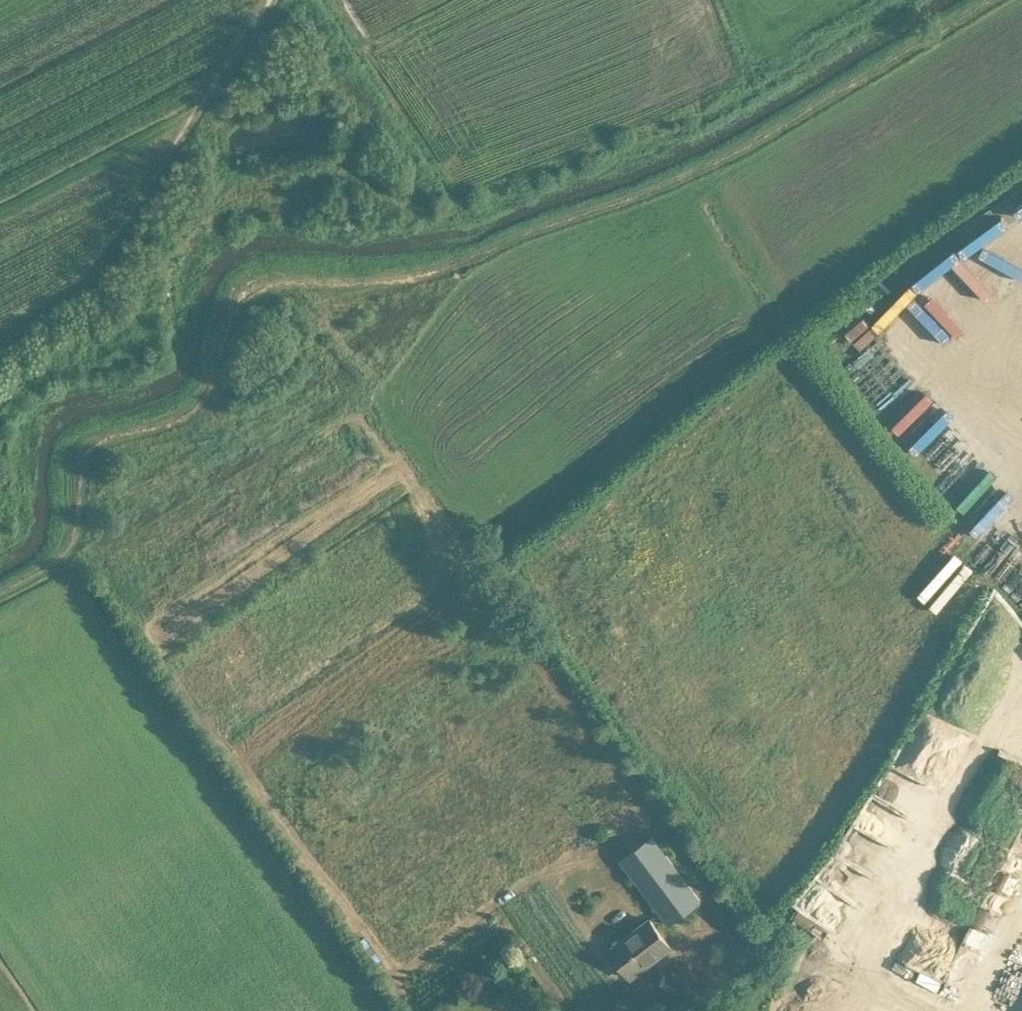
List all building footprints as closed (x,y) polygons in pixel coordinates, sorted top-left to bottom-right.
[(978,240),(986,256),(1021,238),(1021,218),(978,240)] [(926,273),(941,297),(951,290),(946,283),(978,263),(967,247),(926,273)] [(955,279),(947,286),(979,323),(987,316),(955,279)] [(882,309),(893,324),(900,319),(914,339),(939,322),(952,342),(962,335),(925,280),(882,309)] [(872,321),(854,337),(869,353),(887,337),(872,321)] [(873,399),(915,374),(908,363),(866,387),(873,399)] [(914,446),(952,416),(946,408),(908,438),(914,446)] [(1012,765),(1021,753),(1021,714),(992,747),(1012,765)] [(620,860),(669,923),(701,899),(653,835),(620,860)] [(650,917),(610,948),(631,977),(671,946),(650,917)]
